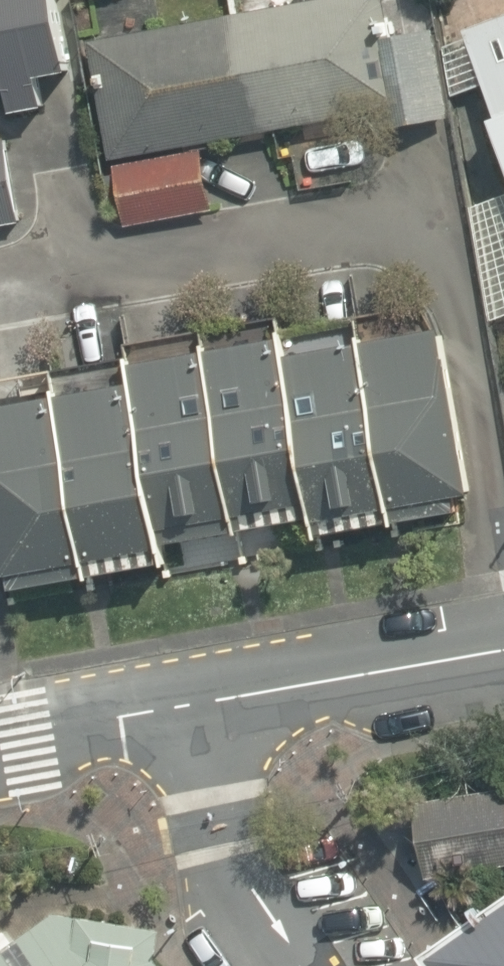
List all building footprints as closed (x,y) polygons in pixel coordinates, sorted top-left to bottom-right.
[(46,127),(38,85),(65,81),(50,0),(0,0),(0,135),(46,127)] [(96,164),(266,131),(282,209),(410,184),(395,106),(374,0),(337,0),(74,52),(96,164)] [(422,54),(441,105),(477,91),(490,126),(475,132),(503,209),(503,22),(422,54)] [(189,159),(106,173),(117,237),(200,223),(189,159)] [(495,247),(503,270),(503,231),(491,235),(495,247)] [(0,413),(0,584),(3,598),(156,568),(152,546),(297,518),(300,534),(455,504),(422,332),(275,360),(268,325),(119,354),(125,387),(0,413)] [(416,799),(427,876),(503,865),(503,788),(416,799)] [(425,952),(434,965),(503,965),(503,898),(425,952)] [(125,918),(53,911),(0,949),(0,965),(159,965),(125,918)]
